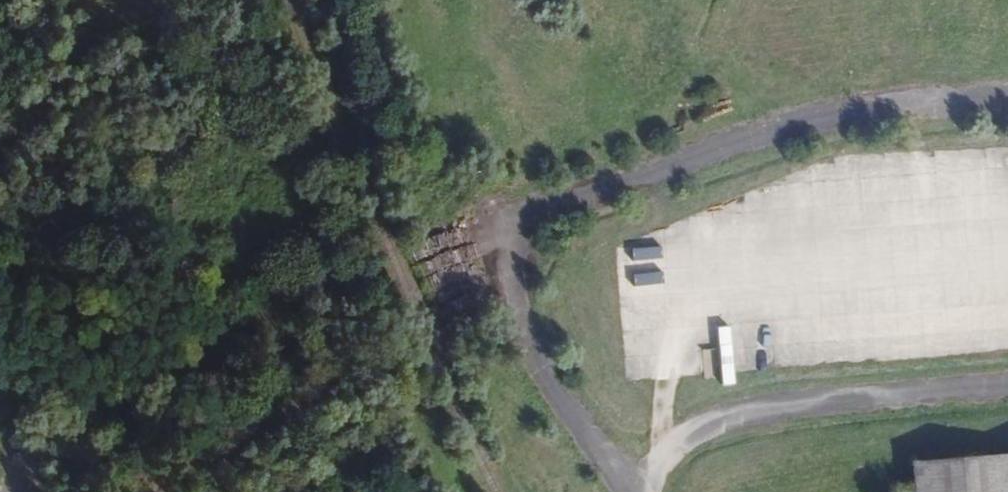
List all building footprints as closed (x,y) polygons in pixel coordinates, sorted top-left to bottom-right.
[(904,463),(906,491),(1007,491),(1007,454),(904,463)]
